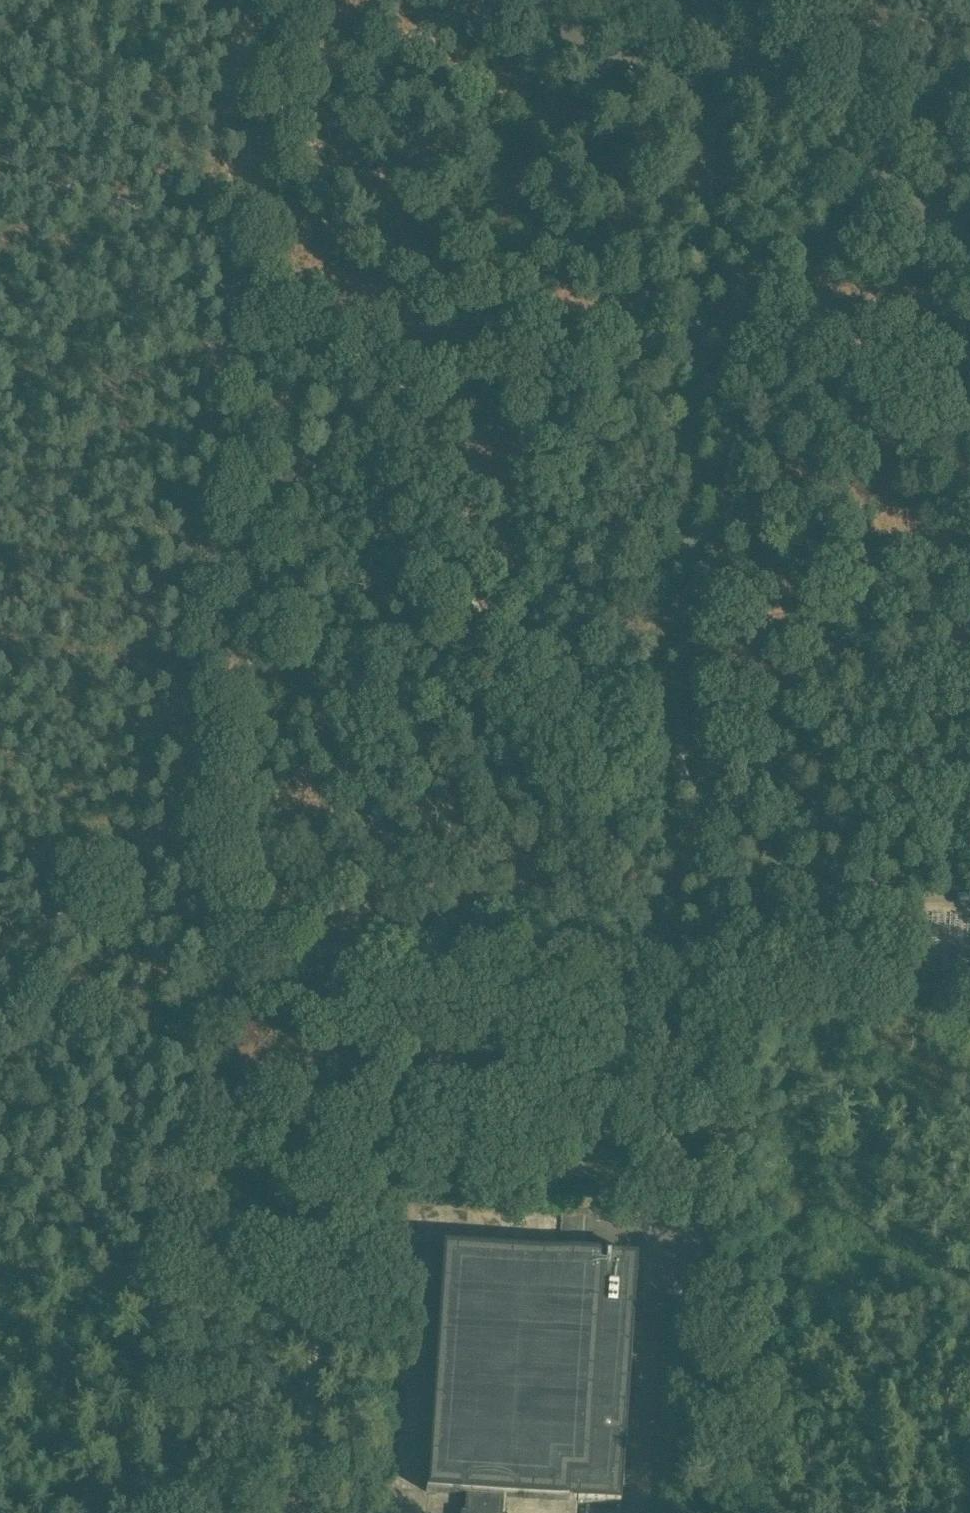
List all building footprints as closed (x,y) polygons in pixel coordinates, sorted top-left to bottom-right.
[(506,1494),(621,1501),(638,1256),(443,1243),(440,1287),(440,1292),(426,1489),(466,1492),(465,1509),(461,1509),(461,1512),(508,1512),(504,1512),(506,1494)]
